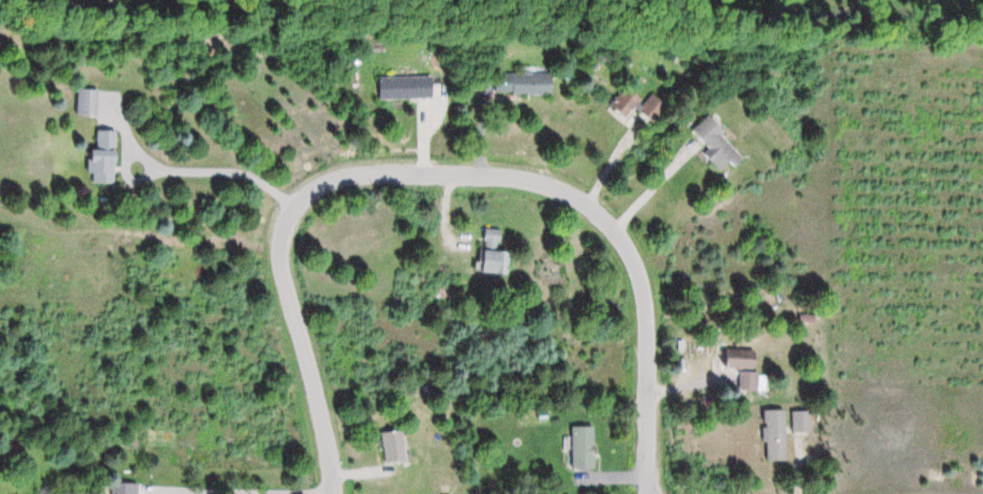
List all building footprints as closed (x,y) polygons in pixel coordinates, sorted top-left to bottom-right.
[(502,95),(553,95),(553,73),(502,73),(502,95)] [(379,77),(379,98),(434,98),(434,77),(379,77)] [(637,109),(653,123),(662,112),(630,83),(609,105),(626,121),(637,109)] [(77,114),(90,114),(90,89),(77,89),(77,114)] [(708,148),(703,153),(722,171),(730,162),(736,168),(747,157),(706,117),(691,132),(708,148)] [(116,184),(118,131),(94,130),(93,184),(116,184)] [(502,253),(502,228),(484,228),(484,274),(506,274),(506,253),(502,253)] [(758,352),(729,352),(729,367),(758,367),(758,352)] [(765,373),(740,372),(739,391),(765,392),(765,373)] [(787,410),(764,410),(764,460),(787,460),(787,410)] [(792,432),(811,432),(811,411),(792,411),(792,432)] [(595,468),(595,425),(572,425),(572,468),(595,468)] [(384,460),(405,460),(405,430),(384,430),(384,460)] [(114,493),(138,493),(139,483),(114,482),(114,493)]
